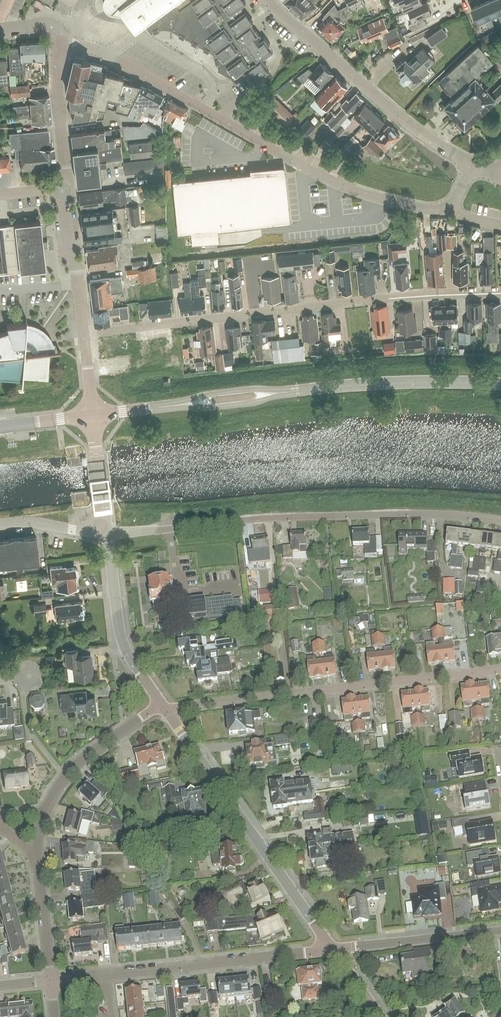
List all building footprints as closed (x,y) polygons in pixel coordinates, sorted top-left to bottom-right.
[(107,3),(107,4),(107,5),(108,5),(108,6),(109,7),(110,8),(111,9),(112,9),(112,10),(113,10),(114,10),(115,10),(115,11),(116,11),(118,11),(120,11),(123,11),(126,12),(129,12),(132,13),(133,14),(137,16),(140,17),(142,19),(144,21),(142,23),(143,24),(175,0),(107,0),(107,1),(107,2),(107,3)] [(158,18),(145,27),(151,34),(152,34),(151,33),(154,31),(158,29),(162,29),(166,29),(171,29),(213,53),(215,56),(217,60),(218,62),(219,66),(219,70),(218,70),(234,79),(244,71),(248,77),(250,75),(256,82),(269,72),(264,65),(266,64),(263,60),(273,53),(268,46),(269,44),(265,38),(263,39),(251,24),(253,22),(241,7),(246,3),(244,0),(194,0),(180,11),(175,5),(158,18)] [(317,0),(286,0),(287,1),(285,3),(302,19),(317,5),(314,3),(317,0)] [(349,9),(360,3),(358,0),(345,0),(349,9)] [(423,4),(421,0),(394,0),(396,5),(400,3),(404,13),(423,4)] [(483,4),(489,18),(490,18),(497,14),(500,22),(500,13),(495,0),(491,0),(483,4)] [(423,17),(431,13),(426,2),(423,4),(404,13),(407,11),(412,21),(408,23),(412,31),(427,24),(423,17)] [(483,4),(471,9),(477,23),(486,19),(489,27),(493,25),(490,18),(489,18),(483,4)] [(339,35),(338,34),(345,27),(339,22),(340,20),(335,16),(338,10),(334,5),(324,15),(325,16),(324,17),(326,19),(318,28),(319,29),(319,30),(319,31),(319,32),(320,33),(320,34),(321,34),(322,35),(323,35),(324,35),(325,34),(332,41),(333,40),(334,40),(335,40),(336,40),(337,40),(337,39),(338,39),(338,38),(339,37),(339,36),(339,35)] [(366,43),(386,35),(388,40),(386,41),(389,48),(402,42),(399,35),(398,36),(395,28),(388,31),(383,19),(357,30),(362,42),(365,41),(366,43)] [(432,46),(448,35),(442,27),(427,38),(432,46)] [(497,31),(489,34),(492,41),(500,38),(497,31)] [(33,62),(44,63),(43,42),(20,44),(20,48),(8,49),(10,74),(25,73),(24,60),(32,59),(33,62)] [(500,98),(500,83),(491,93),(476,76),(493,60),(478,44),(438,81),(453,97),(444,106),(464,128),(475,118),(478,121),(485,114),(482,112),(495,99),(497,101),(500,98)] [(427,68),(435,61),(423,48),(408,63),(405,60),(396,69),(402,75),(400,78),(404,82),(407,80),(413,87),(430,71),(427,68)] [(102,86),(105,73),(100,72),(102,65),(101,65),(100,64),(85,60),(86,57),(77,55),(76,58),(67,92),(71,93),(91,98),(92,99),(96,85),(102,86)] [(309,69),(298,77),(303,82),(304,83),(309,77),(321,87),(321,88),(328,81),(327,80),(333,74),(327,69),(327,66),(325,65),(322,64),(321,64),(313,72),(309,69)] [(92,99),(91,98),(71,93),(70,96),(69,96),(71,110),(75,110),(72,121),(104,117),(104,116),(106,108),(128,113),(142,86),(132,83),(132,81),(133,81),(102,65),(100,72),(105,73),(102,86),(96,85),(92,99)] [(298,77),(294,82),(299,87),(303,82),(298,77)] [(321,87),(309,77),(304,83),(315,93),(321,87)] [(327,109),(347,88),(346,87),(347,84),(344,82),(342,82),(336,77),(316,98),(327,109)] [(30,97),(29,86),(10,87),(11,98),(30,97)] [(142,86),(128,113),(139,120),(140,119),(143,112),(158,119),(163,109),(159,107),(164,97),(142,86)] [(340,125),(363,99),(357,93),(349,101),(347,99),(341,105),(344,108),(336,116),(331,111),(324,119),(335,130),(340,125)] [(30,105),(15,107),(16,113),(50,110),(48,96),(29,98),(30,105)] [(270,108),(278,100),(273,96),(266,104),(270,108)] [(173,116),(179,106),(170,100),(165,109),(165,119),(168,121),(172,123),(175,117),(173,116)] [(364,124),(375,113),(370,108),(371,107),(367,104),(366,104),(365,104),(354,115),(364,124)] [(182,129),(185,122),(183,121),(187,115),(185,114),(187,110),(179,106),(173,116),(175,117),(172,123),(182,129)] [(286,107),(278,115),(288,124),(295,116),(286,107)] [(50,110),(16,113),(17,119),(31,118),(31,125),(51,123),(50,110)] [(373,133),(384,121),(380,117),(380,116),(376,112),(376,113),(375,113),(364,124),(373,133)] [(316,127),(308,120),(300,128),(308,136),(316,127)] [(141,125),(123,125),(125,138),(159,135),(161,132),(143,121),(141,125)] [(332,133),(337,137),(345,129),(340,125),(332,133)] [(386,150),(400,136),(394,130),(394,129),(392,127),(391,127),(389,125),(375,139),(386,150)] [(17,134),(9,134),(11,150),(14,149),(15,159),(20,159),(21,171),(52,168),(56,168),(54,148),(49,148),(49,146),(49,141),(47,130),(22,133),(21,133),(17,134)] [(74,150),(122,144),(121,138),(115,139),(112,139),(111,131),(105,132),(105,130),(72,134),(74,150)] [(318,136),(323,141),(329,135),(324,130),(318,136)] [(370,139),(363,146),(380,156),(384,152),(370,139)] [(154,153),(152,140),(130,143),(132,156),(154,153)] [(359,142),(350,150),(355,154),(363,146),(359,142)] [(79,184),(81,184),(103,181),(101,167),(108,166),(107,161),(123,159),(122,144),(74,150),(79,184)] [(11,172),(9,158),(7,158),(7,156),(0,157),(0,173),(11,172)] [(162,157),(124,162),(125,174),(164,169),(162,157)] [(278,171),(174,182),(179,233),(192,232),(193,243),(213,241),(212,230),(291,222),(289,209),(281,210),(278,171)] [(102,190),(79,193),(81,210),(104,207),(104,202),(115,201),(116,204),(127,203),(125,188),(102,191),(102,190)] [(140,223),(139,206),(130,207),(132,224),(140,223)] [(86,241),(128,236),(125,207),(83,212),(86,241)] [(19,271),(20,271),(45,268),(43,247),(49,247),(49,241),(42,241),(40,221),(14,224),(0,226),(0,273),(19,271)] [(398,233),(402,223),(397,222),(395,228),(394,228),(393,231),(398,233)] [(166,224),(156,225),(158,240),(168,239),(166,224)] [(449,235),(447,235),(448,248),(457,248),(457,235),(456,235),(455,232),(448,233),(449,235)] [(483,238),(483,252),(493,252),(493,237),(483,238)] [(406,241),(388,243),(389,258),(399,257),(398,252),(407,251),(406,241)] [(99,250),(87,252),(89,269),(118,266),(117,257),(119,257),(118,245),(98,248),(99,250)] [(434,254),(437,283),(445,283),(442,253),(437,254),(436,247),(429,248),(430,255),(434,254)] [(334,250),(325,251),(326,262),(335,262),(334,250)] [(299,254),(278,256),(280,271),(283,270),(286,302),(299,300),(298,289),(299,288),(299,284),(297,284),(296,275),(295,275),(294,269),(315,267),(313,252),(305,253),(299,254)] [(454,252),(454,283),(468,283),(467,263),(463,263),(463,252),(454,252)] [(493,281),(492,252),(483,252),(484,264),(480,264),(480,267),(479,268),(479,271),(481,272),(481,282),(493,281)] [(428,284),(437,283),(434,254),(430,255),(426,255),(428,284)] [(242,259),(233,260),(235,272),(243,270),(242,259)] [(379,259),(365,261),(366,270),(358,271),(360,293),(375,292),(373,272),(380,271),(379,259)] [(226,273),(225,261),(218,261),(219,273),(226,273)] [(144,262),(132,263),(133,270),(145,268),(144,262)] [(397,287),(410,286),(407,263),(395,265),(397,287)] [(155,267),(145,268),(133,270),(127,271),(127,277),(139,276),(140,283),(157,281),(155,267)] [(349,267),(337,269),(338,275),(336,275),(337,284),(339,284),(339,291),(342,291),(343,294),(352,293),(349,267)] [(179,287),(178,273),(171,273),(172,287),(179,287)] [(200,296),(199,287),(207,286),(206,275),(199,276),(198,276),(198,279),(190,280),(191,289),(192,289),(194,313),(206,312),(204,295),(200,296)] [(241,285),(240,286),(238,276),(229,277),(232,307),(243,305),(241,285)] [(123,292),(122,277),(90,281),(93,309),(112,306),(113,306),(112,297),(115,296),(115,293),(123,292)] [(223,289),(220,289),(219,277),(207,278),(208,291),(212,290),(214,308),(225,306),(223,289)] [(268,303),(281,302),(278,277),(262,279),(265,301),(268,300),(268,303)] [(191,289),(190,280),(190,278),(183,279),(185,297),(180,298),(182,314),(194,313),(192,289),(191,289)] [(172,316),(170,300),(148,303),(150,318),(172,316)] [(470,342),(470,335),(470,332),(473,332),(473,327),(475,327),(474,320),(482,320),(481,304),(468,304),(468,320),(464,320),(465,332),(460,332),(461,344),(470,343),(470,342)] [(500,312),(500,304),(488,304),(489,332),(487,332),(487,343),(499,342),(499,333),(498,321),(500,321),(500,312)] [(129,318),(128,306),(93,310),(95,325),(111,323),(110,315),(120,314),(121,319),(129,318)] [(440,336),(446,336),(445,306),(432,307),(433,324),(440,324),(440,328),(440,336)] [(446,336),(452,336),(451,323),(458,323),(457,306),(445,306),(446,336)] [(375,308),(375,312),(372,312),(374,333),(389,332),(387,307),(375,308)] [(417,331),(415,320),(414,320),(413,310),(398,311),(401,333),(417,331)] [(325,334),(322,334),(323,345),(324,345),(324,347),(329,346),(331,346),(330,344),(336,343),(336,339),(341,339),(340,332),(342,332),(341,324),(337,324),(336,318),(333,318),(332,313),(323,315),(325,334)] [(303,342),(315,340),(319,340),(317,318),(314,319),(313,315),(304,316),(304,320),(301,320),(303,342)] [(8,378),(22,379),(21,386),(22,386),(23,374),(44,376),(46,355),(46,353),(60,352),(60,351),(51,352),(51,348),(48,341),(49,341),(44,334),(37,330),(37,331),(30,328),(26,328),(27,319),(26,319),(25,323),(24,323),(6,325),(8,331),(0,334),(0,378),(8,378)] [(274,321),(266,322),(266,321),(253,322),(255,343),(257,358),(263,358),(262,347),(269,347),(267,334),(276,333),(274,321)] [(216,353),(213,327),(200,329),(200,332),(197,333),(198,341),(199,347),(200,355),(216,353)] [(242,346),(240,328),(227,329),(229,347),(242,346)] [(437,334),(424,335),(425,347),(437,346),(437,334)] [(305,359),(304,351),(304,345),(300,345),(299,337),(285,339),(287,361),(305,359)] [(285,339),(272,341),(274,363),(287,361),(285,339)] [(422,339),(405,341),(406,351),(423,350),(422,339)] [(383,352),(396,351),(395,342),(382,343),(383,352)] [(222,354),(214,355),(215,369),(223,368),(222,354)] [(204,361),(196,363),(197,370),(205,369),(204,361)] [(376,544),(370,544),(369,531),(352,532),(353,546),(364,546),(365,556),(377,556),(376,544)] [(458,546),(460,533),(447,532),(446,545),(453,546),(452,556),(451,556),(450,568),(456,569),(457,557),(458,547),(458,546)] [(469,548),(471,534),(460,533),(458,546),(458,547),(469,548)] [(306,554),(306,547),(306,534),(291,535),(291,547),(283,547),(284,559),(292,559),(292,554),(300,554),(306,554)] [(399,551),(427,550),(427,534),(399,534),(399,551)] [(481,549),(482,536),(471,534),(469,548),(481,549)] [(35,536),(0,540),(0,567),(15,565),(16,568),(22,567),(21,564),(38,562),(35,536)] [(492,550),(494,537),(482,536),(480,555),(485,556),(486,550),(492,550)] [(268,537),(261,538),(251,539),(252,551),(269,549),(268,537)] [(494,537),(492,550),(492,551),(498,551),(497,561),(495,561),(493,573),(500,574),(500,538),(494,537)] [(252,551),(248,552),(250,565),(271,562),(269,549),(252,551)] [(427,553),(427,563),(430,562),(435,562),(435,553),(427,553)] [(65,569),(65,566),(49,568),(52,586),(55,586),(56,591),(76,588),(75,578),(76,578),(74,568),(65,569)] [(354,570),(336,572),(337,578),(343,577),(343,582),(354,581),(354,585),(364,584),(364,574),(354,575),(354,570)] [(19,579),(20,589),(30,589),(29,578),(19,579)] [(169,580),(149,583),(151,592),(150,593),(151,604),(154,604),(155,610),(163,609),(163,605),(175,604),(175,603),(172,583),(169,583),(169,580)] [(297,589),(286,590),(288,611),(299,610),(298,599),(297,599),(297,589)] [(260,604),(277,602),(276,590),(258,591),(260,604)] [(52,591),(41,592),(42,599),(53,598),(52,591)] [(233,601),(232,596),(175,604),(177,623),(243,615),(241,600),(233,601)] [(424,596),(408,597),(408,604),(425,602),(428,601),(428,597),(424,597),(424,596)] [(40,599),(39,599),(39,604),(32,604),(33,605),(30,605),(31,613),(33,612),(33,614),(46,612),(45,599),(42,599),(40,599)] [(75,620),(74,618),(83,617),(81,602),(54,606),(56,622),(75,620)] [(435,606),(436,616),(443,615),(442,605),(435,606)] [(277,607),(260,609),(262,621),(279,619),(277,607)] [(368,616),(359,616),(360,624),(369,623),(368,616)] [(432,640),(445,639),(444,629),(431,630),(432,640)] [(378,637),(372,637),(372,647),(386,646),(385,636),(378,637)] [(500,656),(500,638),(487,640),(489,657),(500,656)] [(313,655),(320,654),(318,643),(318,639),(311,640),(313,655)] [(237,641),(236,642),(229,642),(215,643),(215,646),(203,647),(202,640),(197,641),(196,640),(178,642),(179,652),(186,651),(186,656),(217,652),(238,649),(237,641)] [(441,664),(455,662),(452,641),(444,642),(444,640),(438,641),(439,648),(441,664)] [(298,641),(291,642),(291,647),(288,648),(289,654),(299,653),(298,641)] [(325,642),(318,643),(320,654),(327,653),(325,642)] [(441,664),(439,648),(435,649),(435,644),(427,645),(427,649),(429,665),(433,665),(433,666),(441,665),(441,664)] [(381,655),(383,671),(391,670),(396,669),(394,653),(393,653),(393,648),(385,649),(385,654),(381,655)] [(383,671),(381,655),(376,655),(375,650),(367,651),(368,656),(367,656),(369,672),(383,671)] [(67,667),(73,666),(74,681),(92,679),(91,670),(92,670),(90,656),(78,657),(77,652),(65,653),(67,667)] [(191,670),(230,665),(229,659),(218,661),(217,652),(186,656),(187,666),(191,666),(191,670)] [(325,661),(321,661),(323,677),(323,678),(331,677),(331,676),(336,676),(334,660),(333,660),(333,655),(330,656),(325,656),(325,661)] [(56,656),(46,657),(47,666),(57,665),(56,656)] [(321,661),(316,662),(315,657),(307,658),(308,663),(310,679),(323,677),(321,661)] [(232,673),(231,670),(231,665),(230,665),(191,670),(191,671),(197,670),(198,674),(197,674),(198,684),(204,684),(204,687),(207,689),(211,688),(213,686),(212,683),(217,682),(217,675),(232,673)] [(284,680),(283,667),(276,668),(277,681),(284,680)] [(482,706),(483,706),(489,705),(489,700),(488,684),(474,686),(476,702),(481,701),(482,706)] [(466,687),(461,687),(463,703),(464,703),(464,708),(472,707),(471,702),(476,702),(474,686),(474,685),(466,686),(466,687)] [(70,707),(78,706),(79,718),(97,715),(95,698),(87,699),(86,691),(69,694),(70,707)] [(415,693),(417,709),(421,708),(422,713),(430,712),(429,707),(430,707),(428,691),(423,692),(423,691),(415,692),(415,693)] [(415,693),(402,694),(403,710),(404,710),(405,715),(412,714),(412,709),(417,709),(415,693)] [(36,695),(31,696),(27,701),(28,707),(33,711),(38,711),(42,706),(41,699),(36,695)] [(355,700),(357,716),(362,715),(362,720),(370,719),(370,714),(368,698),(355,700)] [(357,716),(355,700),(355,699),(347,700),(347,701),(342,701),(345,722),(353,721),(352,716),(357,716)] [(0,701),(0,728),(14,727),(12,709),(6,709),(5,702),(1,702),(0,701)] [(261,720),(260,713),(227,716),(229,736),(239,735),(239,736),(246,736),(246,733),(255,732),(254,721),(261,720)] [(460,718),(460,713),(449,714),(450,729),(461,728),(461,723),(462,723),(462,718),(460,718)] [(325,717),(310,718),(311,732),(326,731),(325,717)] [(420,727),(419,717),(411,717),(412,727),(420,727)] [(402,724),(395,725),(396,737),(404,736),(402,724)] [(21,737),(16,734),(13,739),(17,743),(21,737)] [(289,736),(275,738),(276,747),(290,745),(289,736)] [(248,755),(247,755),(248,767),(253,767),(254,771),(277,769),(277,763),(269,764),(268,753),(272,753),(271,744),(252,745),(253,748),(247,748),(248,755)] [(161,753),(159,746),(134,753),(139,768),(120,773),(124,786),(140,781),(140,780),(150,778),(148,771),(157,768),(158,770),(165,768),(163,762),(164,762),(164,761),(165,759),(164,755),(161,754),(161,753)] [(470,760),(468,752),(450,755),(451,765),(456,764),(459,778),(483,774),(481,758),(470,760)] [(35,770),(34,757),(26,758),(27,771),(35,770)] [(332,768),(333,775),(352,773),(351,766),(332,768)] [(28,787),(26,771),(3,773),(5,790),(28,787)] [(427,788),(439,786),(437,777),(425,779),(427,788)] [(162,781),(147,784),(149,791),(163,788),(162,781)] [(92,807),(101,797),(102,799),(107,794),(94,782),(90,787),(88,785),(79,795),(92,807)] [(302,794),(312,793),(310,782),(284,785),(284,783),(270,784),(272,795),(302,791),(302,794)] [(486,797),(484,784),(465,788),(467,801),(464,801),(466,811),(489,807),(487,797),(486,797)] [(205,802),(203,791),(182,795),(176,797),(174,788),(162,790),(163,797),(166,797),(168,809),(179,807),(180,815),(185,814),(186,820),(207,816),(204,802),(205,802)] [(313,802),(312,793),(302,794),(302,791),(272,795),(273,809),(287,808),(287,805),(313,802)] [(70,814),(65,832),(78,835),(82,821),(100,826),(102,817),(82,811),(80,817),(70,814)] [(303,813),(304,821),(318,820),(317,813),(317,812),(303,813)] [(425,812),(414,814),(415,822),(427,820),(425,812)] [(368,816),(359,817),(359,824),(359,826),(369,826),(369,821),(368,816)] [(469,826),(468,819),(451,822),(453,830),(462,828),(463,838),(468,837),(469,845),(495,841),(492,823),(469,826)] [(122,821),(113,822),(114,832),(123,831),(122,821)] [(438,823),(439,830),(448,829),(447,822),(438,823)] [(333,849),(354,847),(353,834),(332,837),(331,830),(323,831),(324,836),(308,838),(309,849),(324,847),(324,845),(332,844),(332,847),(333,846),(333,849)] [(75,846),(63,846),(64,865),(84,864),(86,853),(94,854),(95,843),(87,842),(74,840),(75,846)] [(355,856),(354,847),(333,849),(333,846),(332,847),(332,844),(324,845),(324,847),(309,849),(311,864),(316,863),(317,869),(326,868),(325,862),(335,861),(335,859),(355,856)] [(225,869),(225,872),(227,872),(227,874),(235,873),(235,871),(236,871),(235,868),(240,868),(240,867),(243,865),(244,863),(244,862),(243,860),(239,859),(239,857),(237,858),(236,847),(220,849),(220,850),(212,851),(214,866),(222,865),(222,870),(225,869)] [(484,860),(483,852),(466,855),(468,868),(475,867),(477,878),(500,874),(498,858),(484,860)] [(439,865),(448,863),(447,855),(438,857),(439,865)] [(95,896),(93,884),(96,884),(95,872),(65,876),(67,892),(80,891),(80,897),(95,896)] [(141,878),(143,888),(152,887),(150,876),(141,878)] [(378,896),(386,895),(384,881),(374,882),(375,888),(365,889),(366,897),(351,899),(351,902),(348,905),(349,910),(353,912),(354,923),(369,921),(367,901),(379,900),(378,896)] [(10,896),(6,882),(0,884),(0,899),(10,896)] [(470,886),(473,899),(479,897),(481,913),(498,910),(497,903),(500,903),(500,888),(490,890),(489,882),(470,886)] [(267,896),(261,885),(260,883),(257,885),(256,884),(246,889),(243,883),(222,895),(228,907),(249,896),(253,903),(267,896)] [(444,884),(436,885),(436,889),(426,891),(426,894),(423,898),(413,899),(415,917),(431,915),(431,916),(440,915),(438,900),(446,899),(444,884)] [(161,907),(159,893),(150,894),(151,908),(161,907)] [(167,894),(163,897),(168,904),(172,902),(167,894)] [(70,922),(83,920),(82,910),(104,908),(102,895),(95,896),(80,897),(81,904),(69,906),(70,922)] [(14,911),(10,896),(0,899),(0,911),(1,914),(14,911)] [(124,897),(125,910),(135,910),(134,896),(124,897)] [(179,908),(174,912),(181,922),(186,919),(179,908)] [(4,928),(17,925),(14,911),(1,914),(4,928)] [(279,923),(275,914),(267,918),(266,916),(254,922),(252,917),(220,920),(220,918),(206,920),(208,933),(218,932),(219,933),(248,930),(248,932),(258,931),(263,941),(271,938),(270,936),(282,931),(278,924),(279,923)] [(183,944),(181,927),(172,928),(171,924),(164,924),(164,929),(124,933),(123,928),(115,929),(115,934),(110,934),(112,944),(116,944),(117,951),(183,944)] [(8,942),(21,939),(17,925),(4,928),(8,942)] [(107,927),(80,930),(82,943),(72,944),(74,957),(94,955),(92,944),(109,942),(107,927)] [(21,939),(8,942),(12,957),(25,953),(21,939)] [(432,976),(430,956),(439,956),(438,947),(413,950),(414,956),(401,957),(403,975),(412,974),(413,978),(432,976)] [(320,969),(297,972),(298,988),(302,987),(303,1002),(319,1000),(318,988),(313,989),(313,986),(322,985),(320,969)] [(262,1001),(261,994),(260,989),(250,990),(249,979),(233,981),(235,997),(254,995),(254,1002),(262,1001)] [(217,999),(235,997),(233,981),(218,983),(219,993),(209,994),(210,1007),(218,1006),(217,999)] [(201,990),(200,985),(181,987),(182,999),(176,1000),(178,1012),(184,1012),(184,1006),(189,1005),(188,1000),(200,998),(200,1003),(207,1003),(206,990),(201,990)] [(273,1005),(271,987),(263,988),(266,1006),(273,1005)] [(129,1016),(144,1016),(141,991),(126,993),(129,1016)] [(461,1016),(465,1014),(454,998),(443,1006),(447,1012),(439,1016),(461,1016)] [(30,1016),(32,1016),(30,1003),(0,1006),(0,1016),(30,1016)]
